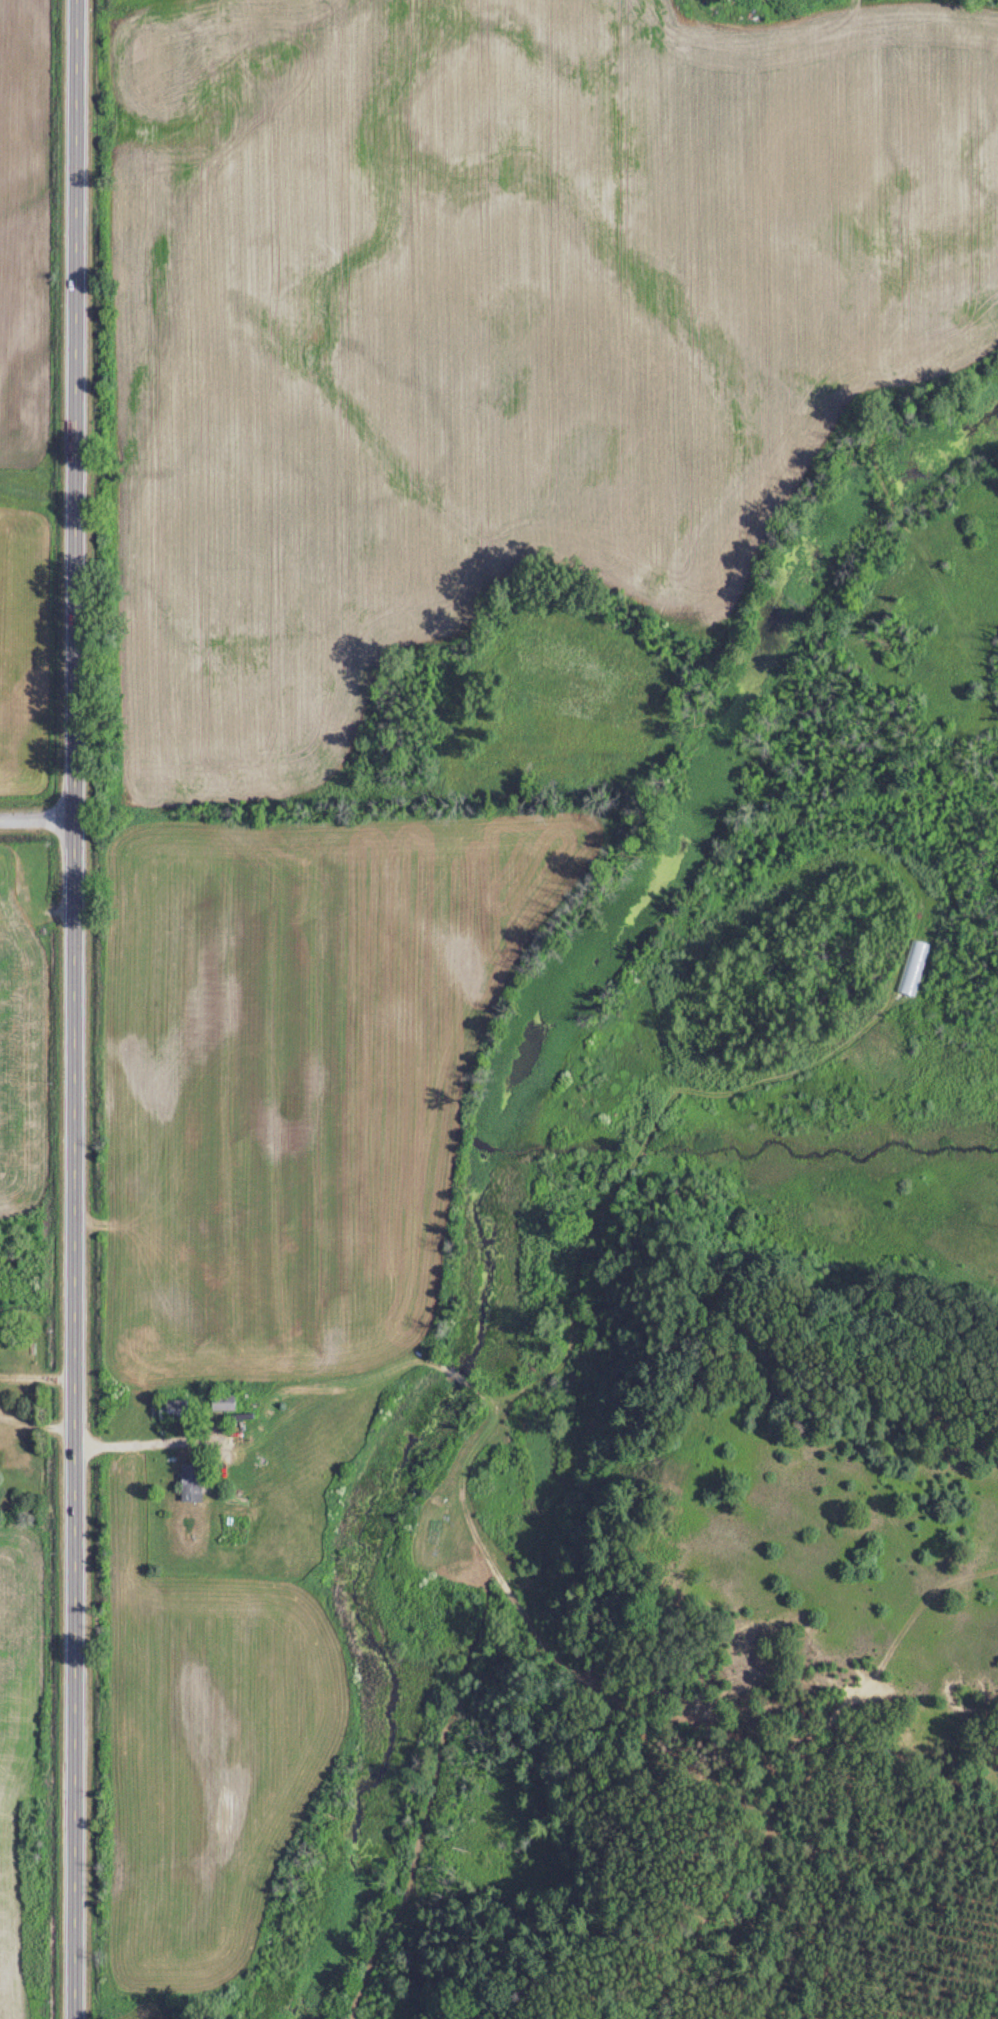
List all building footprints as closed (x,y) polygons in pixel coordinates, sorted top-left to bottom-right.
[(240,1410),(240,1394),(213,1394),(213,1410),(240,1410)] [(193,1399),(163,1399),(163,1419),(193,1419),(193,1399)] [(207,1463),(185,1463),(185,1502),(207,1502),(207,1463)]
